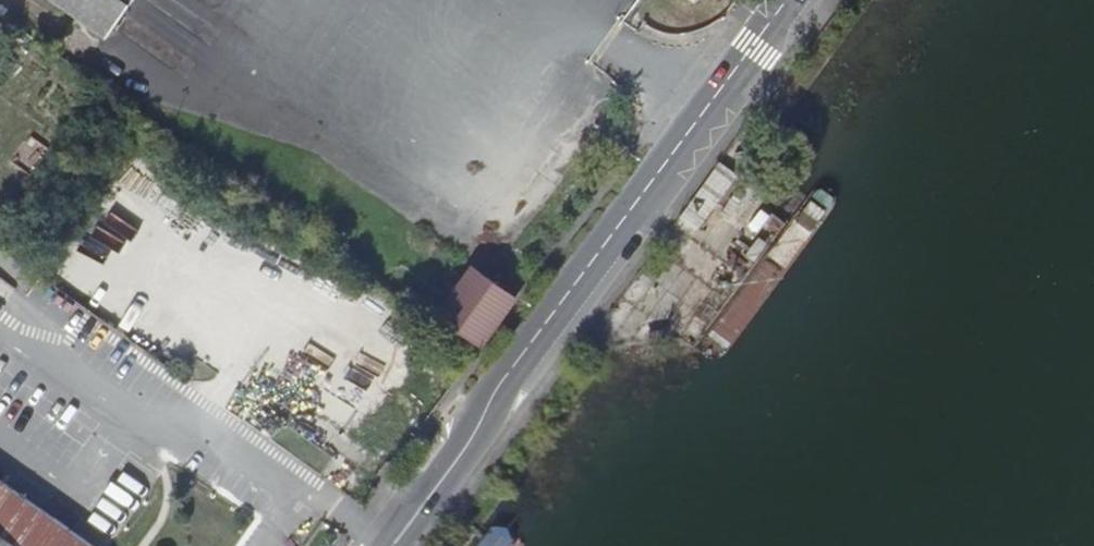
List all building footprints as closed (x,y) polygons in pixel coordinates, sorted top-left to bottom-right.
[(122,41),(152,0),(65,0),(122,41)] [(718,160),(686,217),(706,229),(738,171),(718,160)] [(485,347),(519,301),(478,271),(478,270),(444,317),(485,347)] [(13,545),(88,545),(0,483),(0,537),(13,545)] [(0,537),(0,545),(13,545),(0,537)]
